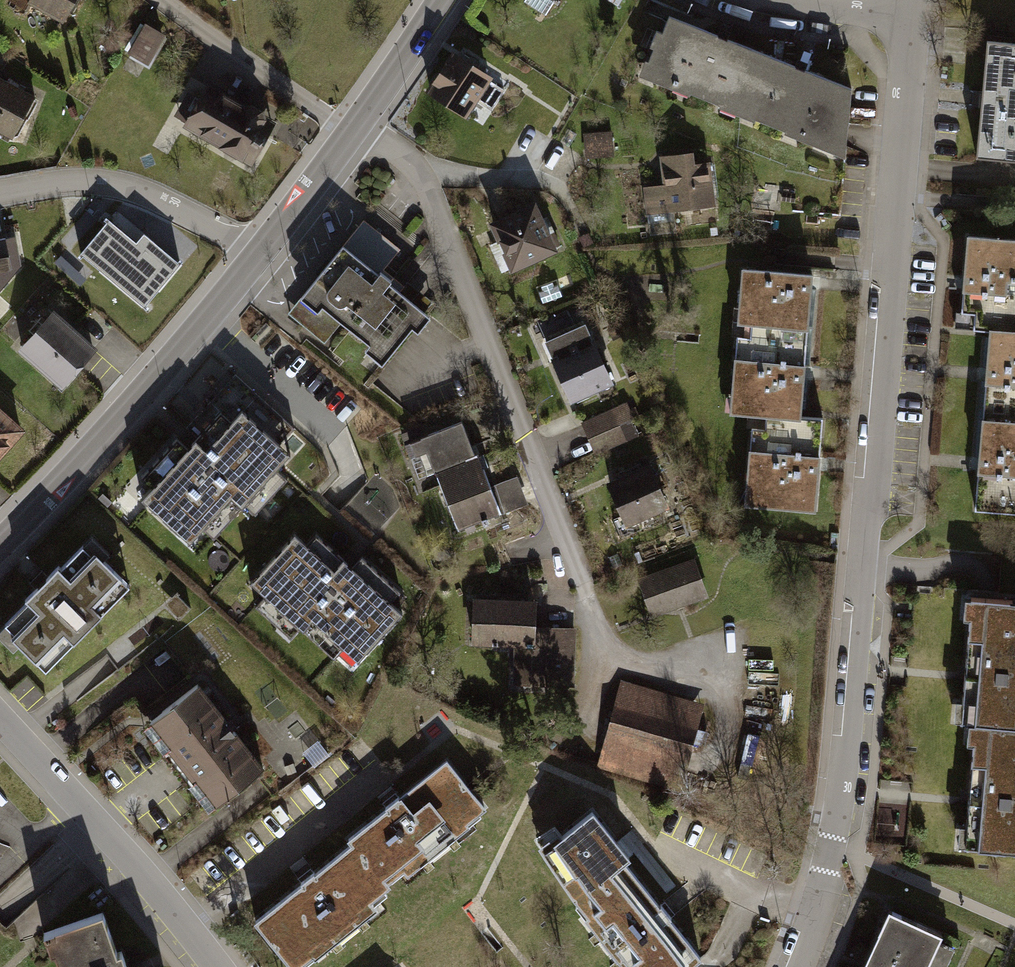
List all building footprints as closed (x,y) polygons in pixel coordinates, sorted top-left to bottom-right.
[(63,22),(76,0),(8,0),(25,9),(28,3),(63,22)] [(653,48),(646,67),(663,74),(661,81),(737,112),(761,53),(722,37),(669,16),(662,33),(656,31),(650,47),(653,48)] [(128,50),(148,63),(166,32),(146,20),(128,50)] [(988,41),(982,99),(977,157),(1014,160),(1014,43),(988,41)] [(799,68),(761,53),(737,112),(815,143),(817,136),(835,143),(842,124),(849,124),(851,88),(799,68)] [(453,55),(430,91),(465,113),(475,98),(491,108),(502,91),(486,80),(488,78),(453,55)] [(12,138),(35,94),(0,75),(0,131),(12,138)] [(184,126),(251,165),(276,122),(268,117),(267,110),(254,102),(246,104),(209,82),(199,98),(186,121),(184,126)] [(186,121),(199,98),(189,92),(176,116),(186,121)] [(669,168),(663,169),(666,185),(645,188),(648,213),(713,205),(708,163),(693,165),(691,153),(667,156),(669,168)] [(534,206),(493,224),(513,267),(553,250),(534,206)] [(401,249),(364,220),(287,313),(324,343),(342,322),(387,358),(425,312),(380,275),(401,249)] [(138,243),(111,221),(82,254),(146,307),(182,264),(146,234),(138,243)] [(989,344),(1014,346),(1014,240),(968,236),(964,281),(960,328),(990,330),(989,344)] [(0,239),(0,289),(13,276),(5,238),(0,239)] [(61,256),(55,263),(80,288),(87,280),(61,256)] [(738,321),(808,327),(812,284),(812,274),(742,269),(738,321)] [(55,310),(19,350),(62,389),(98,350),(55,310)] [(808,327),(738,321),(730,412),(752,413),(800,417),(801,415),(804,373),(808,327)] [(585,324),(546,342),(571,399),(611,382),(585,324)] [(989,344),(986,375),(983,419),(1014,422),(1014,346),(989,344)] [(187,448),(176,438),(142,476),(152,486),(141,498),(179,533),(193,518),(214,537),(258,488),(269,498),(288,477),(266,458),(294,427),(235,374),(208,404),(213,409),(203,420),(198,415),(186,428),(197,438),(187,448)] [(583,423),(590,438),(619,426),(612,411),(583,423)] [(20,430),(0,412),(0,453),(20,430)] [(801,415),(800,417),(752,413),(745,503),(815,509),(819,464),(823,417),(801,415)] [(983,419),(979,462),(975,509),(1014,513),(1014,422),(983,419)] [(462,421),(405,443),(411,458),(427,452),(457,530),(501,513),(483,467),(480,469),(462,421)] [(590,438),(596,453),(625,441),(619,426),(590,438)] [(648,466),(609,484),(626,523),(666,505),(648,466)] [(274,585),(255,605),(290,637),(299,627),(334,658),(338,654),(352,667),(403,612),(391,602),(401,591),(362,556),(353,567),(315,533),(306,543),(294,533),(259,572),(274,585)] [(0,629),(0,637),(13,650),(19,644),(39,663),(50,651),(58,658),(118,598),(110,591),(122,579),(103,560),(109,553),(92,536),(61,567),(59,565),(25,599),(27,602),(0,629)] [(694,561),(640,581),(652,614),(706,594),(694,561)] [(1014,725),(1014,600),(977,597),(975,618),(969,617),(964,676),(961,700),(967,701),(966,720),(979,721),(1014,725)] [(534,604),(475,601),(474,640),(532,642),(530,683),(571,685),(574,630),(533,628),(534,604)] [(706,698),(624,675),(598,764),(680,787),(706,698)] [(198,684),(150,721),(215,805),(263,768),(198,684)] [(979,721),(978,742),(974,742),(968,800),(966,827),(970,828),(968,847),(1014,851),(1014,725),(979,721)] [(352,844),(353,843),(383,880),(413,856),(417,861),(484,807),(446,760),(399,797),(398,796),(385,806),(387,808),(348,839),(352,844)] [(255,921),(292,966),(294,966),(311,953),(308,949),(322,937),(326,941),(360,914),(357,910),(387,885),(383,880),(353,843),(352,844),(315,873),(313,871),(300,882),(302,884),(255,921)] [(574,895),(589,914),(593,910),(605,925),(601,928),(628,963),(633,959),(639,966),(686,966),(700,956),(670,918),(671,917),(666,910),(661,903),(659,905),(621,858),(574,895)] [(943,933),(889,909),(878,934),(884,936),(870,966),(927,966),(943,933)] [(127,966),(121,951),(117,952),(103,912),(53,929),(60,949),(54,951),(60,966),(126,966),(127,966)]
